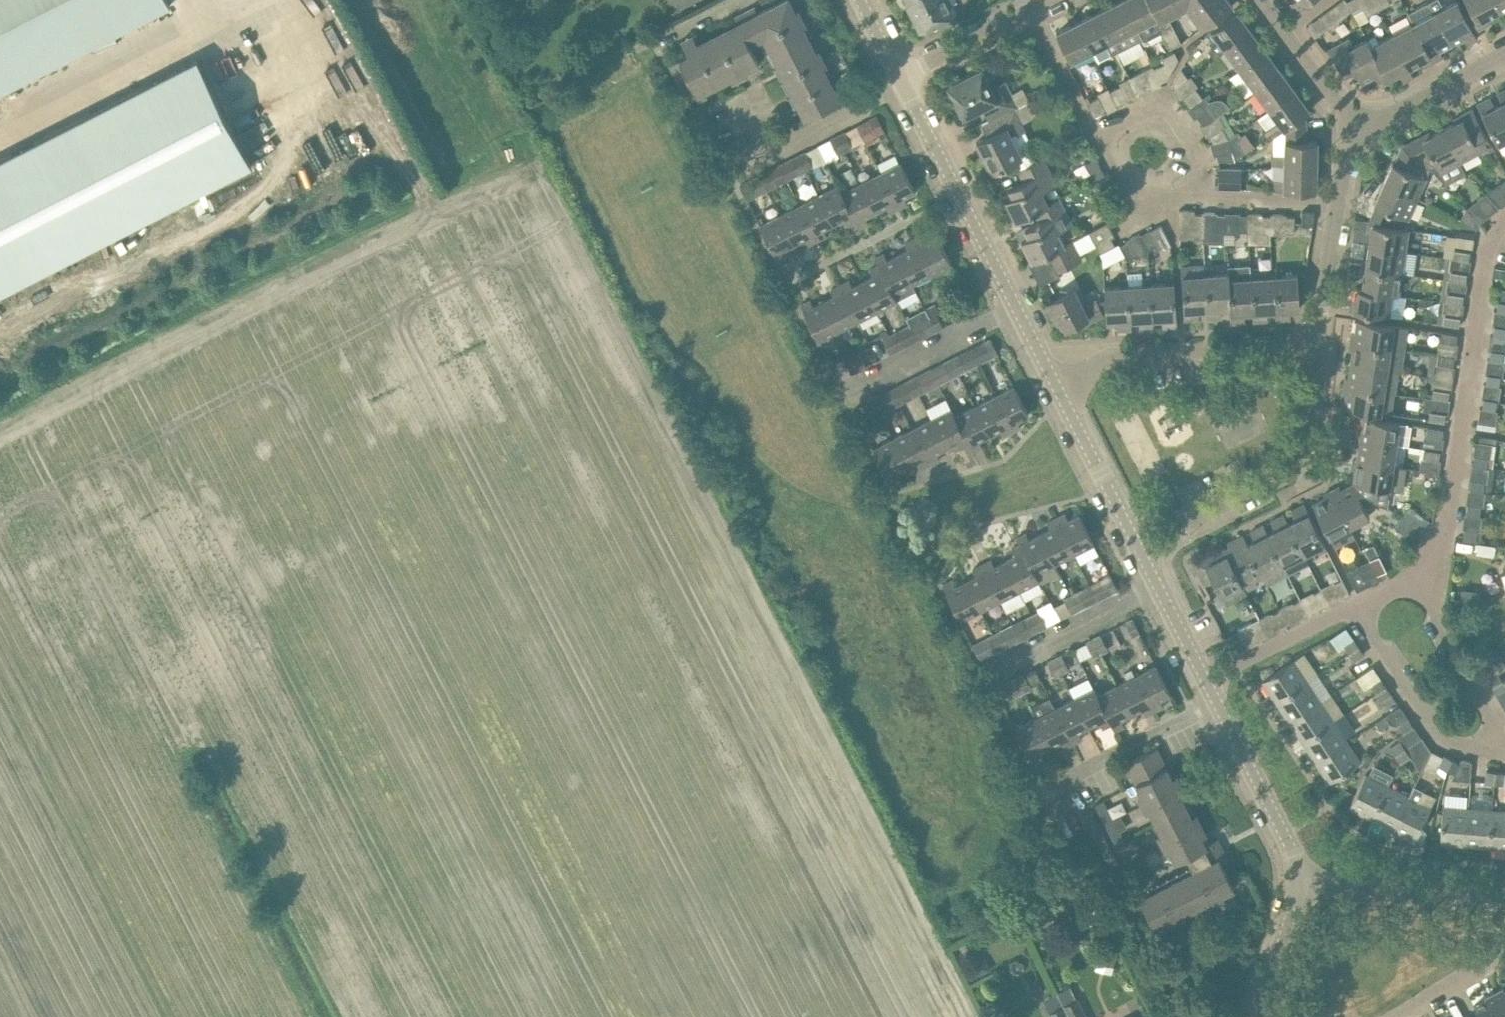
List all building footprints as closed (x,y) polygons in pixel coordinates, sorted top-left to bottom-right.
[(170,5),(168,0),(0,0),(0,92),(170,5)] [(679,59),(685,71),(688,77),(691,82),(694,88),(697,94),(759,62),(750,43),(764,36),(805,117),(840,100),(790,0),(781,0),(753,14),(756,20),(679,59)] [(907,6),(911,14),(920,32),(938,23),(940,27),(958,18),(949,0),(907,0),(909,4),(907,5),(907,6)] [(1100,9),(1121,49),(1143,38),(1123,0),(1119,0),(1100,9)] [(1143,38),(1148,39),(1162,32),(1160,29),(1164,27),(1160,20),(1158,16),(1150,0),(1123,0),(1143,38)] [(1158,16),(1160,20),(1168,16),(1187,6),(1202,27),(1233,4),(1230,0),(1150,0),(1158,16)] [(1320,15),(1328,27),(1351,10),(1347,0),(1346,0),(1341,0),(1320,15)] [(1360,0),(1348,0),(1347,0),(1351,10),(1353,13),(1364,8),(1360,0)] [(1408,12),(1413,22),(1434,61),(1443,56),(1439,49),(1451,42),(1429,0),(1408,12)] [(1444,6),(1440,0),(1430,0),(1429,0),(1451,42),(1465,35),(1468,42),(1477,38),(1457,0),(1455,0),(1444,6)] [(1471,9),(1481,27),(1490,22),(1486,15),(1499,8),(1494,0),(1467,0),(1471,9)] [(1499,8),(1504,5),(1504,0),(1494,0),(1499,8)] [(1099,60),(1121,49),(1100,9),(1079,20),(1099,60)] [(1237,10),(1221,22),(1211,29),(1219,41),(1208,49),(1214,57),(1225,49),(1226,49),(1252,30),(1237,10)] [(1168,16),(1160,20),(1164,27),(1171,23),(1168,16)] [(1098,60),(1099,60),(1079,20),(1056,32),(1071,60),(1092,50),(1098,60)] [(1392,34),(1412,72),(1413,72),(1409,65),(1421,58),(1425,65),(1434,61),(1413,22),(1392,34)] [(1164,27),(1160,29),(1162,32),(1163,35),(1175,30),(1171,23),(1164,27)] [(1175,30),(1163,35),(1167,42),(1178,36),(1175,30)] [(1252,30),(1226,49),(1240,69),(1266,50),(1252,30)] [(1392,34),(1378,41),(1375,35),(1368,40),(1367,38),(1366,38),(1387,77),(1400,70),(1403,77),(1412,72),(1392,34)] [(1178,36),(1167,42),(1170,48),(1181,42),(1178,36)] [(1330,49),(1345,77),(1345,78),(1356,72),(1361,81),(1374,74),(1378,81),(1387,77),(1366,38),(1354,45),(1350,38),(1330,49)] [(1245,96),(1255,89),(1281,70),(1266,50),(1240,69),(1230,76),(1245,96)] [(1161,57),(1164,62),(1170,74),(1178,58),(1174,51),(1161,57)] [(252,165),(197,58),(0,158),(0,293),(252,165)] [(679,59),(669,64),(672,70),(682,65),(679,59)] [(1153,68),(1161,82),(1167,79),(1170,74),(1164,62),(1153,68)] [(682,65),(672,70),(675,76),(685,71),(682,65)] [(971,73),(948,85),(963,115),(983,105),(990,119),(990,120),(1014,108),(1019,105),(1012,92),(1006,80),(997,85),(998,87),(993,90),(982,68),(971,73)] [(1181,68),(1172,83),(1175,86),(1188,77),(1181,68)] [(1281,70),(1255,89),(1269,109),(1295,89),(1281,70)] [(685,71),(675,76),(678,82),(688,77),(685,71)] [(1142,73),(1131,79),(1139,93),(1150,88),(1142,73)] [(1191,75),(1188,77),(1175,86),(1173,88),(1180,98),(1183,97),(1190,106),(1203,97),(1196,87),(1198,85),(1191,75)] [(688,77),(678,82),(681,87),(691,82),(688,77)] [(691,82),(681,87),(684,93),(694,88),(691,82)] [(1110,90),(1117,104),(1128,99),(1120,84),(1110,90)] [(694,88),(684,93),(687,99),(697,94),(694,88)] [(1284,129),(1305,113),(1310,109),(1295,89),(1269,109),(1270,109),(1258,117),(1266,128),(1262,130),(1269,140),(1284,129)] [(1209,92),(1203,97),(1190,106),(1187,108),(1195,118),(1197,116),(1203,124),(1217,116),(1228,108),(1230,106),(1227,103),(1224,99),(1221,98),(1219,98),(1214,99),(1209,100),(1207,98),(1211,95),(1209,92)] [(1477,104),(1498,143),(1501,148),(1504,146),(1504,106),(1498,93),(1497,93),(1502,102),(1495,106),(1490,97),(1477,104)] [(1087,102),(1094,116),(1106,110),(1099,96),(1087,102)] [(988,135),(976,141),(991,171),(1013,160),(1018,169),(1040,158),(1025,129),(1021,122),(1014,108),(990,120),(990,119),(982,123),(988,135)] [(1200,125),(1206,135),(1207,137),(1209,135),(1213,142),(1229,137),(1236,132),(1224,111),(1228,108),(1217,116),(1203,124),(1200,125)] [(1460,160),(1480,150),(1482,154),(1494,149),(1482,126),(1473,108),(1460,115),(1462,118),(1443,128),(1460,160)] [(691,118),(694,123),(704,118),(701,113),(691,118)] [(1271,164),(1284,165),(1284,164),(1317,165),(1317,140),(1307,140),(1305,113),(1284,129),(1285,140),(1285,154),(1271,153),(1271,164)] [(864,140),(877,133),(884,129),(877,115),(857,125),(864,140)] [(704,118),(694,123),(697,129),(707,124),(704,118)] [(707,124),(697,129),(700,135),(710,130),(707,124)] [(1460,160),(1443,128),(1424,138),(1423,135),(1404,145),(1403,147),(1407,149),(1430,168),(1436,164),(1440,171),(1460,160)] [(710,130),(700,135),(702,140),(712,135),(710,130)] [(838,135),(845,149),(852,146),(845,131),(838,135)] [(1214,155),(1217,154),(1218,159),(1235,160),(1235,159),(1254,145),(1245,132),(1242,135),(1238,131),(1236,133),(1236,132),(1229,137),(1213,142),(1210,143),(1214,155)] [(712,135),(702,140),(705,146),(715,141),(712,135)] [(845,149),(838,135),(830,139),(838,153),(845,149)] [(744,136),(738,139),(743,149),(749,146),(744,136)] [(738,139),(733,142),(738,152),(743,149),(738,139)] [(715,141),(705,146),(708,151),(718,146),(715,141)] [(733,142),(727,145),(732,155),(738,152),(733,142)] [(726,158),(732,155),(727,145),(721,148),(726,158)] [(1417,197),(1430,168),(1407,149),(1400,165),(1393,162),(1383,183),(1417,197)] [(798,155),(806,169),(813,165),(806,151),(798,155)] [(806,169),(798,155),(792,158),(799,172),(806,169)] [(1013,195),(1006,198),(1016,219),(1034,210),(1048,203),(1048,202),(1042,190),(1046,188),(1057,183),(1055,178),(1054,179),(1043,157),(1040,158),(1018,169),(1023,180),(1009,187),(1013,195)] [(901,162),(883,171),(881,172),(899,207),(908,202),(904,196),(915,190),(901,162)] [(1284,164),(1284,165),(1284,179),(1272,178),(1271,189),(1316,190),(1317,165),(1284,164)] [(1243,167),(1219,166),(1219,175),(1217,175),(1217,188),(1242,189),(1243,167)] [(767,189),(774,185),(767,171),(760,175),(767,189)] [(890,212),(899,207),(881,172),(861,182),(875,210),(886,205),(890,212)] [(1501,206),(1504,203),(1504,179),(1487,191),(1501,206)] [(740,185),(747,199),(755,195),(747,181),(740,185)] [(865,215),(875,210),(861,182),(843,191),(839,184),(838,185),(855,220),(859,227),(869,222),(865,215)] [(1375,223),(1403,227),(1417,197),(1383,183),(1374,203),(1382,207),(1375,223)] [(818,195),(833,223),(844,218),(847,224),(855,220),(838,185),(818,195)] [(823,228),(833,223),(818,195),(799,204),(817,240),(827,235),(823,228)] [(1029,235),(1022,239),(1025,245),(1032,260),(1048,252),(1065,244),(1064,243),(1058,231),(1074,223),(1071,219),(1070,219),(1059,197),(1048,202),(1048,203),(1034,210),(1040,220),(1030,225),(1025,228),(1029,235)] [(808,244),(817,240),(799,204),(780,214),(794,243),(805,237),(808,244)] [(1476,204),(1468,210),(1470,211),(1480,222),(1486,217),(1476,204)] [(1194,209),(1179,209),(1179,229),(1179,237),(1192,236),(1192,226),(1202,226),(1203,213),(1202,213),(1194,213),(1194,209)] [(1302,222),(1313,222),(1313,211),(1302,210),(1302,222)] [(1202,230),(1203,242),(1224,242),(1224,232),(1225,233),(1225,231),(1225,214),(1217,213),(1217,212),(1202,211),(1202,213),(1203,213),(1202,226),(1202,230)] [(1470,211),(1465,221),(1477,228),(1480,222),(1470,211)] [(1225,231),(1225,233),(1239,233),(1239,231),(1248,231),(1248,214),(1239,214),(1239,212),(1225,212),(1225,214),(1225,231)] [(1248,212),(1248,214),(1248,231),(1248,233),(1248,243),(1270,243),(1271,232),(1271,215),(1270,215),(1263,215),(1263,213),(1248,212)] [(1270,215),(1271,215),(1271,232),(1271,234),(1286,234),(1286,232),(1295,232),(1295,216),(1286,216),(1286,213),(1271,213),(1270,215)] [(784,248),(794,243),(780,214),(760,224),(778,259),(788,254),(784,248)] [(1114,236),(1108,223),(1107,222),(1089,231),(1100,252),(1115,245),(1111,237),(1114,236)] [(1408,228),(1403,227),(1375,223),(1372,222),(1369,245),(1405,250),(1408,228)] [(1140,234),(1148,249),(1155,246),(1156,249),(1170,242),(1161,224),(1141,234),(1140,234)] [(1140,234),(1141,234),(1140,232),(1126,239),(1127,241),(1120,245),(1127,260),(1135,256),(1136,258),(1148,252),(1148,249),(1140,234)] [(914,237),(932,272),(952,262),(937,234),(927,240),(923,233),(914,237)] [(1474,238),(1454,235),(1452,248),(1454,248),(1453,257),(1469,259),(1470,250),(1472,251),(1474,238)] [(898,254),(912,282),(932,272),(914,237),(905,242),(908,249),(898,254)] [(1065,244),(1048,252),(1057,271),(1081,259),(1079,254),(1071,240),(1064,243),(1065,244)] [(1366,266),(1402,272),(1405,250),(1369,245),(1366,266)] [(915,290),(912,283),(912,282),(898,254),(888,259),(884,253),(875,257),(878,265),(892,293),(894,292),(897,299),(915,290)] [(1465,282),(1465,281),(1467,272),(1469,272),(1471,260),(1469,259),(1453,257),(1447,256),(1443,278),(1465,282)] [(1181,265),(1185,319),(1199,318),(1198,308),(1207,308),(1205,268),(1204,264),(1181,265)] [(1228,272),(1230,306),(1229,306),(1230,322),(1245,321),(1244,311),(1253,311),(1250,264),(1227,265),(1228,272)] [(1276,309),(1274,275),(1259,276),(1259,270),(1251,270),(1250,264),(1253,311),(1253,321),(1268,320),(1267,310),(1275,309),(1276,309)] [(877,310),(897,299),(894,292),(892,293),(878,265),(870,269),(873,276),(862,281),(877,310)] [(1356,287),(1399,294),(1402,272),(1366,266),(1362,288),(1356,287)] [(1205,268),(1207,308),(1207,318),(1222,317),(1221,307),(1229,306),(1230,306),(1228,272),(1213,273),(1213,267),(1205,268)] [(1495,276),(1504,277),(1504,268),(1496,267),(1495,276)] [(1273,269),(1274,275),(1276,309),(1275,309),(1276,319),(1290,318),(1290,308),(1299,308),(1297,273),(1282,274),(1281,268),(1273,269)] [(1166,282),(1151,283),(1153,317),(1154,317),(1162,317),(1162,327),(1177,326),(1174,276),(1165,276),(1166,282)] [(1143,284),(1128,285),(1130,319),(1131,319),(1139,318),(1140,328),(1154,327),(1154,317),(1153,317),(1151,283),(1150,277),(1142,278),(1143,284)] [(1466,294),(1468,281),(1465,281),(1465,282),(1443,278),(1440,300),(1462,303),(1464,294),(1466,294)] [(857,319),(877,310),(862,281),(853,286),(849,279),(839,284),(857,319)] [(1105,299),(1106,312),(1107,320),(1116,320),(1117,330),(1131,329),(1131,319),(1130,319),(1128,285),(1128,279),(1119,279),(1120,285),(1105,286),(1105,299)] [(824,301),(838,329),(857,319),(839,284),(831,289),(834,296),(824,301)] [(1078,326),(1106,312),(1105,299),(1098,303),(1096,299),(1084,305),(1075,287),(1046,302),(1060,329),(1076,322),(1078,326)] [(1399,294),(1356,287),(1353,310),(1390,315),(1393,294),(1399,295),(1399,294)] [(961,299),(968,313),(976,309),(968,295),(961,299)] [(819,339),(836,330),(838,329),(824,301),(814,306),(810,299),(801,304),(819,339)] [(1437,322),(1459,326),(1460,316),(1462,316),(1464,303),(1462,303),(1440,300),(1437,322)] [(1498,300),(1497,310),(1504,312),(1504,301),(1498,300)] [(943,326),(936,311),(929,315),(936,329),(943,326)] [(922,319),(929,333),(936,329),(929,315),(922,319)] [(1354,341),(1403,348),(1406,326),(1377,321),(1357,319),(1354,341)] [(1494,325),(1493,335),(1504,337),(1504,327),(1494,325)] [(886,329),(880,332),(881,335),(883,338),(890,335),(886,329)] [(890,335),(897,349),(904,345),(897,331),(890,335)] [(1456,357),(1458,344),(1458,343),(1456,343),(1458,334),(1442,331),(1440,341),(1438,341),(1437,353),(1438,353),(1454,355),(1454,357),(1456,357)] [(897,349),(890,335),(883,338),(890,353),(897,349)] [(990,339),(983,342),(990,356),(998,353),(990,339)] [(1351,363),(1387,368),(1390,346),(1403,348),(1354,341),(1351,363)] [(1491,349),(1489,359),(1502,361),(1504,351),(1491,349)] [(851,355),(858,369),(866,365),(859,351),(851,355)] [(1427,374),(1453,378),(1455,365),(1453,365),(1454,357),(1454,355),(1438,353),(1437,353),(1436,354),(1430,353),(1427,374)] [(858,369),(851,355),(844,358),(852,372),(858,369)] [(965,369),(958,355),(951,358),(959,373),(965,369)] [(959,373),(951,358),(944,362),(951,376),(959,373)] [(1348,384),(1396,392),(1399,370),(1387,368),(1351,363),(1348,384)] [(1487,373),(1485,383),(1498,386),(1500,376),(1487,373)] [(1448,399),(1448,398),(1449,390),(1451,390),(1453,378),(1427,374),(1425,386),(1433,388),(1432,397),(1448,399)] [(912,378),(919,393),(926,389),(919,375),(912,378)] [(919,393),(912,378),(904,382),(912,396),(919,393)] [(1348,384),(1344,407),(1391,414),(1394,393),(1396,393),(1396,392),(1348,384)] [(995,395),(1012,430),(1021,426),(1018,419),(1029,414),(1014,385),(995,395)] [(873,398),(880,413),(887,409),(880,395),(873,398)] [(995,395),(975,405),(989,434),(1000,428),(1003,435),(1012,430),(995,395)] [(1428,419),(1444,422),(1446,413),(1448,413),(1450,399),(1448,398),(1448,399),(1432,397),(1430,397),(1428,410),(1430,410),(1428,419)] [(1480,407),(1478,422),(1497,424),(1499,414),(1497,414),(1497,410),(1495,409),(1496,399),(1483,397),(1482,407),(1480,407)] [(880,413),(873,398),(866,402),(873,416),(880,413)] [(955,415),(969,443),(973,450),(982,446),(979,439),(989,434),(975,405),(955,415)] [(955,415),(952,408),(932,418),(946,447),(956,441),(960,448),(969,443),(955,415)] [(1405,445),(1408,422),(1363,416),(1360,438),(1396,443),(1405,445)] [(932,418),(912,428),(930,463),(940,458),(936,452),(946,447),(932,418)] [(1442,437),(1443,427),(1427,425),(1426,435),(1424,434),(1422,447),(1442,450),(1444,437),(1442,437)] [(892,438),(907,467),(917,461),(921,468),(930,463),(912,428),(892,438)] [(897,471),(907,467),(892,438),(873,448),(891,483),(901,478),(897,471)] [(1392,465),(1396,443),(1360,438),(1357,460),(1392,465)] [(1495,438),(1495,443),(1475,440),(1473,455),(1475,455),(1475,458),(1488,461),(1488,458),(1490,458),(1492,444),(1504,446),(1504,439),(1495,438)] [(1439,472),(1440,460),(1441,459),(1439,459),(1440,451),(1442,451),(1442,450),(1422,447),(1422,448),(1424,448),(1423,457),(1421,457),(1419,469),(1439,472)] [(1474,465),(1487,467),(1488,461),(1475,458),(1474,465)] [(1406,467),(1392,465),(1357,460),(1353,482),(1375,498),(1386,505),(1389,487),(1403,489),(1406,467)] [(1470,489),(1483,491),(1485,481),(1471,479),(1470,489)] [(1353,482),(1333,492),(1350,525),(1369,515),(1364,504),(1370,501),(1386,512),(1392,510),(1393,509),(1386,505),(1375,498),(1353,482)] [(1333,492),(1313,503),(1335,546),(1355,536),(1350,525),(1333,492)] [(1288,522),(1303,553),(1317,546),(1319,551),(1327,548),(1304,503),(1291,510),(1295,519),(1288,522)] [(1467,513),(1480,515),(1492,517),(1493,507),(1468,503),(1467,513)] [(1399,520),(1416,535),(1431,519),(1414,504),(1399,520)] [(1074,552),(1076,551),(1094,542),(1079,514),(1069,519),(1065,512),(1056,517),(1074,552)] [(1275,529),(1268,533),(1288,574),(1309,564),(1303,553),(1288,522),(1284,513),(1271,520),(1275,529)] [(1040,534),(1054,562),(1074,552),(1056,517),(1047,521),(1051,528),(1040,534)] [(1255,539),(1248,543),(1263,573),(1268,584),(1288,574),(1268,533),(1263,524),(1250,530),(1255,539)] [(1463,538),(1476,540),(1477,530),(1464,528),(1463,538)] [(1017,537),(1020,544),(1034,572),(1036,572),(1054,562),(1040,534),(1030,539),(1026,532),(1017,537)] [(1229,546),(1225,549),(1246,589),(1258,583),(1255,578),(1263,573),(1248,543),(1243,534),(1227,542),(1229,546)] [(1015,555),(1004,561),(1018,590),(1039,579),(1036,572),(1034,572),(1020,544),(1012,548),(1015,555)] [(1192,560),(1200,575),(1205,584),(1214,580),(1221,595),(1235,588),(1237,593),(1246,589),(1225,549),(1223,544),(1192,560)] [(1347,570),(1357,590),(1382,577),(1379,572),(1386,569),(1379,555),(1373,544),(1369,546),(1364,549),(1369,559),(1363,563),(1363,562),(1347,570)] [(991,559),(981,564),(998,599),(1018,590),(1004,561),(995,566),(991,559)] [(976,575),(965,581),(979,609),(998,599),(981,564),(973,568),(976,575)] [(1118,589),(1110,574),(1100,580),(1098,575),(1089,580),(1091,584),(1098,599),(1118,589)] [(961,619),(978,610),(979,609),(965,581),(956,585),(952,579),(943,583),(961,619)] [(1098,599),(1091,584),(1078,591),(1071,594),(1078,609),(1098,599)] [(1336,602),(1327,584),(1320,587),(1321,589),(1328,604),(1329,605),(1336,602)] [(1309,616),(1321,609),(1321,608),(1328,604),(1321,589),(1314,592),(1313,591),(1300,597),(1301,599),(1300,599),(1308,614),(1309,616)] [(1064,598),(1071,612),(1078,609),(1071,594),(1064,598)] [(1289,603),(1280,607),(1279,608),(1288,624),(1289,626),(1301,620),(1300,618),(1308,614),(1300,599),(1293,603),(1292,601),(1289,603)] [(1272,611),(1259,618),(1267,635),(1268,636),(1281,630),(1280,628),(1288,624),(1279,608),(1279,610),(1273,613),(1272,611)] [(1047,625),(1039,611),(1031,615),(1038,629),(1047,625)] [(1038,629),(1031,615),(1025,618),(1032,632),(1038,629)] [(1133,636),(1140,632),(1132,618),(1125,622),(1133,636)] [(1252,622),(1238,629),(1247,647),(1261,640),(1260,639),(1267,635),(1259,618),(1252,622)] [(1348,652),(1359,645),(1354,638),(1346,626),(1330,637),(1338,649),(1344,645),(1348,652)] [(987,637),(994,651),(1008,644),(1001,630),(987,637)] [(1108,648),(1100,634),(1093,638),(1100,652),(1108,648)] [(994,651),(987,637),(973,644),(980,658),(994,651)] [(1086,641),(1093,656),(1100,652),(1093,638),(1086,641)] [(1359,645),(1348,652),(1354,660),(1364,653),(1359,645)] [(1504,668),(1504,665),(1499,653),(1480,664),(1491,685),(1502,679),(1498,672),(1504,668)] [(1069,668),(1062,654),(1054,658),(1061,672),(1069,668)] [(1047,661),(1055,675),(1056,675),(1060,683),(1065,681),(1061,672),(1054,658),(1047,661)] [(1307,680),(1293,659),(1262,680),(1276,700),(1307,680)] [(1156,665),(1136,675),(1154,710),(1163,705),(1160,698),(1171,693),(1156,665)] [(1117,685),(1131,713),(1142,708),(1145,714),(1154,710),(1136,675),(1135,675),(1131,668),(1124,672),(1128,679),(1117,685)] [(1015,677),(1022,692),(1030,688),(1023,674),(1015,677)] [(1022,692),(1015,677),(1009,681),(1016,695),(1022,692)] [(1381,678),(1371,685),(1376,692),(1386,685),(1381,678)] [(1504,704),(1504,678),(1502,680),(1502,679),(1491,685),(1502,706),(1504,704)] [(1276,700),(1289,720),(1320,700),(1307,680),(1276,700)] [(1095,687),(1093,688),(1111,723),(1115,730),(1124,725),(1121,718),(1131,713),(1117,685),(1098,694),(1095,687)] [(1381,700),(1391,693),(1386,685),(1376,692),(1381,700)] [(1093,688),(1074,698),(1088,726),(1099,721),(1103,727),(1111,723),(1093,688)] [(1088,726),(1074,698),(1055,707),(1072,742),(1082,737),(1079,731),(1088,726)] [(1289,720),(1302,741),(1333,720),(1320,700),(1289,720)] [(1063,747),(1072,742),(1055,707),(1035,717),(1050,745),(1060,740),(1063,747)] [(1385,715),(1375,723),(1380,729),(1390,722),(1385,715)] [(1040,750),(1050,745),(1035,717),(1016,727),(1034,762),(1043,757),(1040,750)] [(1408,718),(1398,724),(1403,732),(1413,725),(1408,718)] [(1302,741),(1316,761),(1347,740),(1333,720),(1302,741)] [(1423,768),(1431,751),(1422,737),(1405,748),(1410,755),(1421,772),(1423,768)] [(1360,760),(1347,740),(1316,761),(1329,781),(1360,760)] [(1390,746),(1400,762),(1410,755),(1405,748),(1400,740),(1390,746)] [(1206,843),(1162,757),(1156,747),(1126,762),(1176,860),(1186,855),(1193,869),(1140,896),(1155,927),(1234,887),(1222,863),(1229,860),(1225,853),(1212,860),(1204,845),(1218,839),(1217,838),(1206,843)] [(1452,758),(1444,754),(1443,757),(1431,750),(1431,751),(1423,768),(1434,773),(1438,765),(1446,769),(1452,758)] [(1461,758),(1460,760),(1460,762),(1452,758),(1446,769),(1454,773),(1452,778),(1470,780),(1471,761),(1461,758)] [(1494,782),(1495,770),(1486,769),(1485,781),(1494,782)] [(1495,770),(1494,782),(1503,784),(1502,787),(1504,788),(1504,772),(1495,770)] [(1365,773),(1358,788),(1349,806),(1370,817),(1387,784),(1365,773)] [(1409,795),(1389,785),(1387,784),(1370,817),(1392,828),(1409,795)] [(1414,785),(1409,795),(1392,828),(1414,839),(1423,822),(1431,806),(1418,800),(1424,789),(1414,785)] [(1095,803),(1098,809),(1106,805),(1103,799),(1095,803)] [(1106,805),(1098,809),(1101,814),(1109,810),(1106,805)] [(1440,842),(1464,844),(1467,807),(1443,805),(1441,822),(1440,842)] [(1467,807),(1464,844),(1488,846),(1491,809),(1467,807)] [(1488,846),(1504,847),(1504,810),(1491,809),(1488,846)] [(1109,810),(1101,814),(1104,820),(1112,816),(1109,810)] [(1084,815),(1087,821),(1095,817),(1092,811),(1084,815)] [(1121,815),(1113,819),(1114,822),(1117,828),(1119,831),(1127,827),(1121,815)] [(1112,816),(1104,820),(1107,826),(1114,822),(1113,819),(1112,816)] [(1095,817),(1087,821),(1090,827),(1098,823),(1095,817)] [(1114,822),(1107,826),(1109,832),(1117,828),(1114,822)] [(1098,823),(1090,827),(1093,833),(1101,829),(1098,823)] [(1117,828),(1109,832),(1112,838),(1120,834),(1119,831),(1117,828)] [(1101,829),(1093,833),(1096,839),(1104,834),(1101,829)] [(1104,834),(1096,839),(1099,844),(1107,840),(1104,834)] [(1120,834),(1112,838),(1115,843),(1123,839),(1120,834)] [(1123,839),(1115,843),(1118,849),(1120,848),(1126,845),(1123,839)] [(1107,840),(1099,844),(1102,850),(1110,846),(1107,840)] [(1110,846),(1102,850),(1105,856),(1113,852),(1110,846)] [(1113,852),(1105,856),(1108,862),(1116,858),(1113,852)] [(1151,854),(1146,857),(1152,869),(1164,863),(1161,858),(1151,854)] [(1116,858),(1108,862),(1111,867),(1119,863),(1116,858)] [(1114,943),(1106,940),(1104,944),(1102,944),(1097,961),(1114,966),(1119,949),(1113,947),(1114,943)] [(981,960),(974,964),(980,974),(991,968),(987,961),(981,960)] [(1494,991),(1504,1012),(1504,988),(1504,989),(1503,987),(1494,991)] [(1494,991),(1485,996),(1486,998),(1473,1005),(1480,1016),(1504,1016),(1504,1012),(1494,991)] [(1078,997),(1063,1004),(1069,1016),(1087,1016),(1078,997)] [(1063,1004),(1049,1011),(1052,1016),(1069,1016),(1063,1004)]
